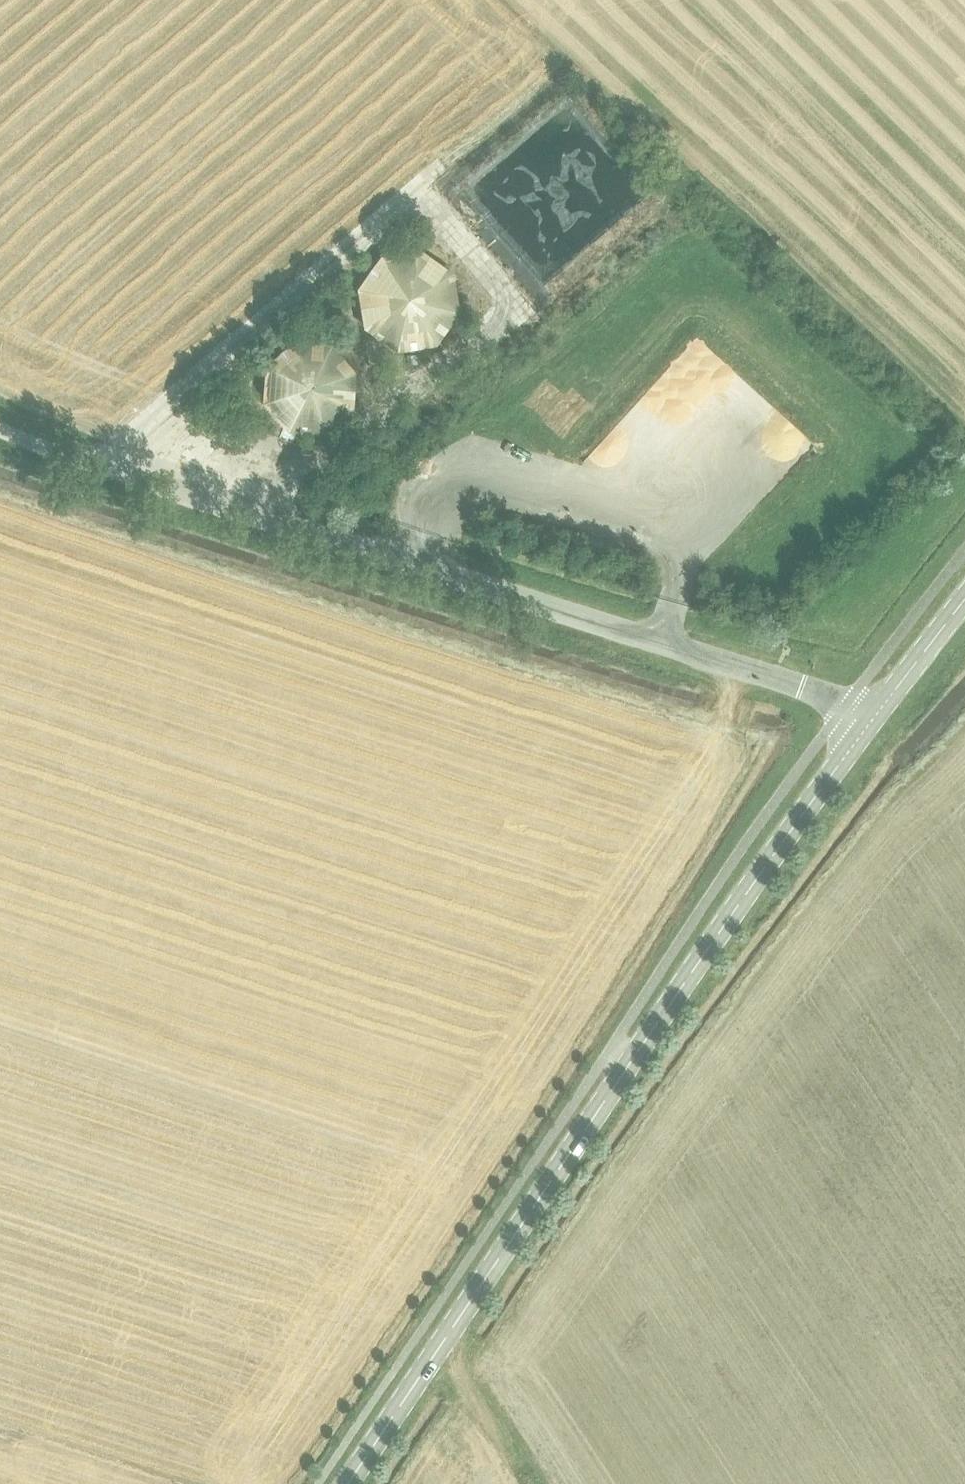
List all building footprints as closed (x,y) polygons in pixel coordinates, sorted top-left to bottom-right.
[(449,289),(457,277),(427,258),(407,288),(435,306),(440,298),(454,306),(460,297),(449,289)]
